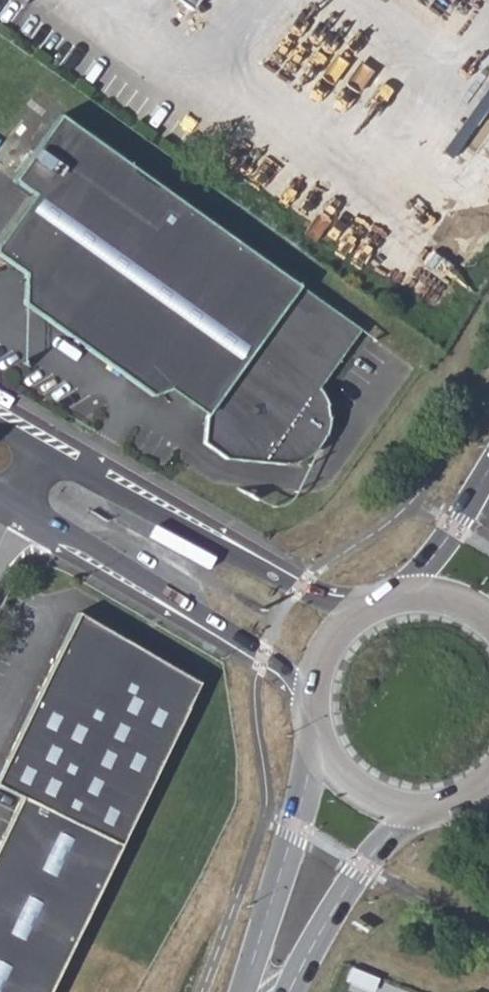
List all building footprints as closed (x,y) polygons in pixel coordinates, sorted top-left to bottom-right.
[(184,18),(196,0),(159,0),(184,18)] [(361,335),(59,120),(13,184),(33,199),(0,246),(0,260),(24,277),(23,307),(152,400),(181,390),(212,413),(207,421),(203,446),(225,462),(245,466),(312,453),(318,452),(324,448),(329,443),(333,437),(335,428),(336,420),(333,410),(330,404),(327,401),(322,397),(318,394),(361,335)] [(79,614),(0,774),(0,788),(21,798),(0,840),(0,991),(49,991),(202,685),(79,614)]
